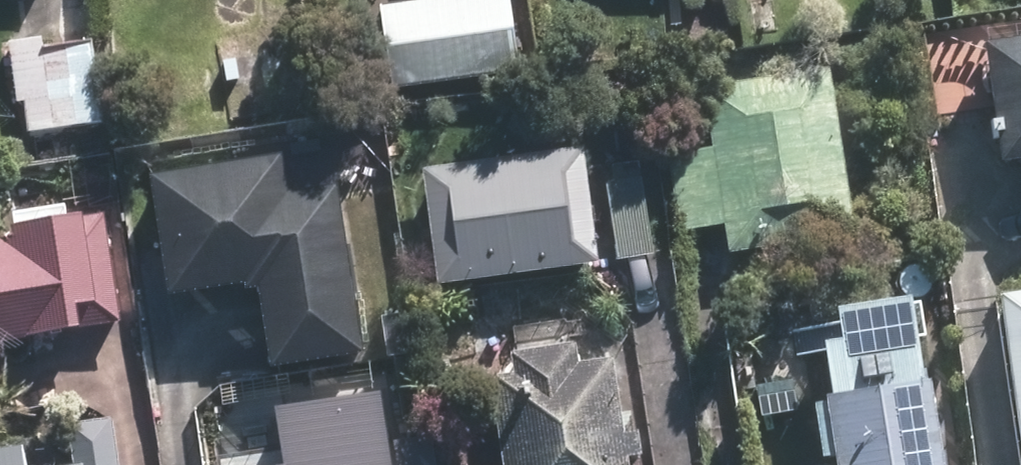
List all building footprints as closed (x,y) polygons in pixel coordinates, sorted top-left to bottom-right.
[(527,0),(415,0),(393,3),(403,86),(536,69),(527,0)] [(56,34),(21,39),(30,99),(40,98),(44,128),(116,118),(105,44),(58,51),(56,34)] [(966,54),(982,180),(1020,176),(1020,47),(966,54)] [(866,240),(840,73),(711,93),(721,154),(683,160),(695,235),(734,229),(738,260),(866,240)] [(598,271),(581,154),(421,176),(437,293),(598,271)] [(658,260),(643,166),(604,172),(619,266),(658,260)] [(275,207),(271,175),(145,193),(161,303),(255,289),(268,380),(355,367),(330,199),(275,207)] [(0,233),(0,356),(17,353),(14,337),(90,325),(86,303),(104,300),(89,212),(20,223),(21,230),(0,233)] [(1012,299),(1020,360),(1020,297),(1012,299)] [(632,354),(592,360),(589,340),(527,349),(530,367),(510,370),(524,464),(521,464),(647,464),(646,454),(663,451),(659,425),(642,428),(632,354)] [(917,352),(824,367),(828,394),(819,395),(831,464),(936,464),(917,352)] [(129,414),(83,421),(88,461),(59,464),(136,464),(129,414)] [(344,421),(198,444),(201,464),(351,464),(344,421)]
